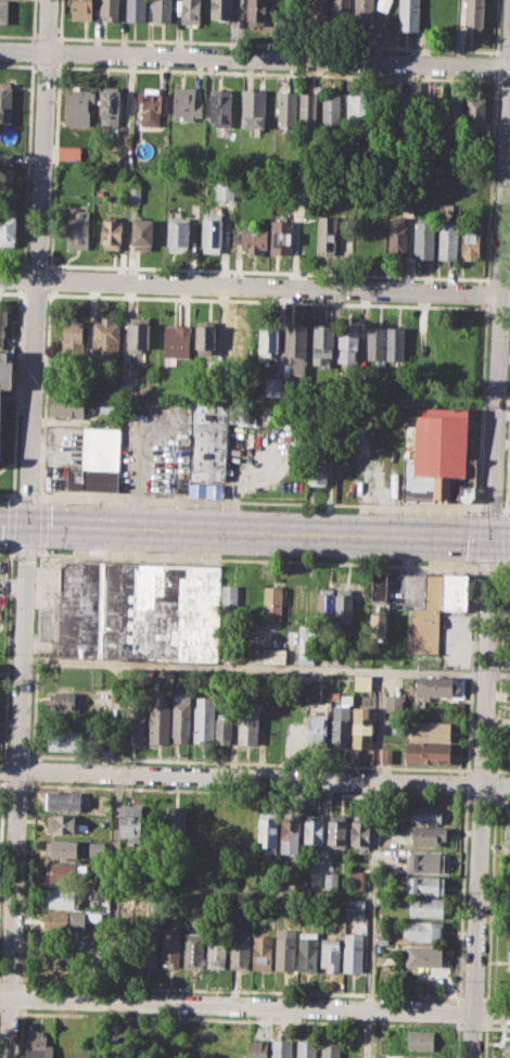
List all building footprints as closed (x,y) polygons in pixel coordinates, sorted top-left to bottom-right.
[(72,18),(72,0),(91,0),(91,20),(72,18)] [(100,21),(100,0),(118,0),(117,21),(100,21)] [(125,21),(125,0),(143,0),(142,21),(125,21)] [(152,22),(153,0),(171,0),(170,22),(152,22)] [(181,22),(182,0),(199,0),(199,22),(181,22)] [(211,18),(211,0),(231,0),(231,18),(211,18)] [(247,24),(248,0),(267,0),(266,25),(247,24)] [(308,26),(309,0),(328,0),(328,26),(308,26)] [(332,26),(333,0),(350,0),(349,26),(332,26)] [(354,29),(354,0),(372,0),(372,29),(354,29)] [(375,5),(378,0),(392,0),(387,11),(375,5)] [(398,30),(399,0),(420,0),(419,30),(398,30)] [(464,29),(465,0),(483,0),(482,29),(464,29)] [(10,127),(0,127),(0,81),(10,81),(10,127)] [(100,117),(101,86),(119,87),(118,118),(115,118),(115,122),(102,122),(102,117),(100,117)] [(64,123),(65,90),(77,90),(77,87),(89,87),(87,124),(64,123)] [(173,115),(174,87),(194,87),(194,102),(202,102),(202,116),(194,116),(194,121),(181,121),(181,115),(173,115)] [(140,124),(141,103),(136,103),(137,91),(144,91),(144,88),(158,89),(158,92),(167,93),(166,112),(158,112),(158,125),(140,124)] [(209,123),(211,89),(231,89),(230,128),(215,127),(215,123),(209,123)] [(242,126),(243,89),(266,90),(264,127),(242,126)] [(277,125),(278,90),(296,91),(295,125),(277,125)] [(299,125),(301,92),(317,93),(316,131),(304,131),(304,125),(299,125)] [(322,126),(322,98),(329,98),(329,93),(340,93),(339,126),(322,126)] [(347,124),(347,95),(367,95),(367,124),(347,124)] [(397,127),(398,96),(417,97),(416,128),(397,127)] [(421,97),(420,126),(439,126),(441,97),(421,97)] [(444,97),(443,126),(462,126),(463,98),(444,97)] [(467,98),(467,131),(483,131),(484,98),(467,98)] [(120,134),(131,134),(130,150),(119,150),(120,134)] [(58,144),(81,146),(80,160),(58,159),(58,144)] [(11,165),(0,165),(0,153),(11,153),(11,165)] [(216,182),(234,182),(234,200),(216,200),(216,182)] [(130,187),(139,187),(139,202),(129,202),(130,187)] [(68,210),(88,210),(87,247),(67,247),(68,210)] [(203,251),(203,213),(221,214),(221,251),(203,251)] [(14,245),(0,245),(0,215),(15,216),(14,245)] [(318,215),(336,215),(335,255),(318,255),(318,215)] [(388,257),(390,215),(404,216),(404,226),(408,226),(407,257),(388,257)] [(169,216),(189,216),(188,252),(168,251),(169,216)] [(102,218),(123,219),(122,250),(101,249),(102,218)] [(132,219),(152,219),(152,251),(131,250),(132,219)] [(271,253),(271,219),(292,219),(291,253),(271,253)] [(415,219),(435,221),(434,259),(413,259),(415,219)] [(439,219),(438,259),(458,260),(459,219),(439,219)] [(242,226),(268,227),(268,249),(260,249),(260,254),(248,254),(250,248),(241,248),(242,226)] [(462,253),(462,229),(481,230),(480,256),(476,256),(476,261),(464,260),(464,254),(462,253)] [(92,322),(101,323),(101,316),(112,316),(112,323),(119,323),(118,355),(113,355),(112,361),(98,361),(98,355),(92,355),(92,322)] [(127,351),(128,323),(131,323),(132,317),(150,317),(149,349),(143,348),(143,352),(127,351)] [(64,320),(82,322),(81,355),(62,354),(64,320)] [(196,322),(195,349),(200,349),(200,354),(215,355),(216,322),(196,322)] [(228,323),(227,355),(247,356),(248,323),(228,323)] [(284,324),(283,355),(288,356),(288,362),(294,362),(293,375),(305,376),(307,325),(284,324)] [(313,363),(314,324),(334,325),(333,364),(313,363)] [(164,356),(165,325),(190,326),(189,356),(164,356)] [(337,363),(339,325),(359,326),(358,364),(337,363)] [(366,360),(367,326),(384,327),(384,360),(366,360)] [(387,327),(386,360),(405,360),(406,327),(387,327)] [(259,328),(258,356),(270,356),(271,352),(278,352),(278,328),(259,328)] [(3,389),(0,461),(0,353),(7,353),(7,362),(11,362),(10,389),(3,389)] [(123,376),(137,377),(137,394),(123,394),(123,376)] [(49,394),(82,395),(82,416),(49,415),(49,394)] [(99,398),(119,399),(118,414),(99,413),(99,398)] [(191,402),(228,403),(226,481),(189,480),(191,402)] [(403,500),(469,502),(474,495),(476,458),(467,457),(468,408),(406,406),(403,500)] [(67,468),(82,468),(84,427),(120,428),(118,491),(67,489),(67,468)] [(308,482),(309,445),(328,445),(327,482),(308,482)] [(221,496),(221,484),(200,484),(200,496),(221,496)] [(58,653),(60,567),(67,562),(218,566),(216,658),(58,653)] [(372,570),(386,571),(384,603),(371,603),(372,570)] [(408,608),(424,608),(425,574),(442,575),(438,654),(407,653),(408,608)] [(445,574),(444,609),(468,609),(469,575),(445,574)] [(222,583),(239,584),(238,614),(221,613),(222,583)] [(265,587),(283,587),(282,614),(273,614),(273,622),(264,621),(265,587)] [(318,589),(333,589),(333,625),(317,625),(318,589)] [(336,589),(353,589),(352,625),(336,625),(336,589)] [(371,610),(384,610),(383,640),(369,639),(371,610)] [(269,647),(289,648),(289,663),(269,662),(269,647)] [(298,650),(318,651),(317,664),(298,663),(298,650)] [(355,675),(370,676),(370,689),(355,689),(355,675)] [(417,677),(463,679),(463,697),(430,696),(430,700),(422,700),(422,695),(417,695),(417,677)] [(54,691),(79,692),(79,703),(87,703),(86,710),(53,709),(54,691)] [(150,705),(156,705),(156,692),(166,693),(166,705),(170,705),(169,743),(149,743),(150,705)] [(385,693),(403,694),(403,714),(384,714),(385,693)] [(175,694),(173,742),(190,743),(192,694),(175,694)] [(340,694),(353,694),(352,704),(340,704),(340,694)] [(196,696),(195,743),(214,743),(215,697),(196,696)] [(237,744),(238,707),(248,707),(248,702),(258,702),(257,744),(237,744)] [(127,706),(144,706),(143,743),(126,743),(127,706)] [(357,707),(368,707),(368,711),(372,711),(371,750),(353,748),(353,722),(357,722),(357,707)] [(331,745),(332,710),(349,711),(348,745),(331,745)] [(218,711),(217,744),(232,744),(233,713),(218,711)] [(309,713),(328,713),(327,747),(308,747),(309,713)] [(412,720),(450,721),(449,741),(412,739),(412,720)] [(49,730),(87,731),(86,751),(48,750),(49,730)] [(407,742),(450,743),(449,764),(406,761),(407,742)] [(382,747),(393,747),(392,763),(382,763),(382,747)] [(47,791),(80,791),(80,809),(47,809),(47,791)] [(122,803),(142,804),(141,839),(120,837),(122,803)] [(409,804),(442,804),(441,822),(409,822),(409,804)] [(166,805),(186,806),(186,842),(165,841),(166,805)] [(190,806),(190,840),(208,840),(209,807),(190,806)] [(258,811),(279,811),(278,853),(266,852),(266,846),(263,846),(263,841),(257,841),(258,811)] [(282,813),(281,853),(299,853),(301,813),(282,813)] [(305,814),(305,843),(323,844),(323,814),(305,814)] [(48,815),(74,816),(74,822),(89,823),(88,832),(47,831),(48,815)] [(329,815),(329,846),(346,847),(346,815),(329,815)] [(352,816),(350,849),(370,851),(371,817),(352,816)] [(413,827),(446,827),(446,840),(441,840),(441,845),(412,845),(413,827)] [(47,840),(77,840),(77,856),(46,856),(47,840)] [(89,841),(105,841),(105,851),(89,851),(89,841)] [(409,851),(446,852),(445,872),(409,871),(409,851)] [(46,864),(76,864),(76,881),(46,880),(46,864)] [(349,871),(366,871),(365,890),(348,890),(349,871)] [(326,873),(339,873),(337,890),(324,890),(326,873)] [(409,874),(444,877),(443,894),(408,892),(409,874)] [(46,887),(84,889),(82,908),(49,907),(49,899),(44,899),(46,887)] [(409,896),(443,897),(443,917),(408,916),(409,896)] [(346,898),(364,899),(364,917),(346,917),(346,898)] [(44,910),(85,911),(85,931),(50,930),(50,920),(44,920),(44,910)] [(404,920),(443,921),(443,941),(408,941),(409,935),(404,935),(404,920)] [(162,927),(180,927),(179,966),(161,965),(162,927)] [(277,929),(275,969),(294,970),(296,929),(277,929)] [(140,931),(158,932),(157,965),(139,963),(140,931)] [(299,932),(298,970),(316,971),(318,932),(299,932)] [(344,932),(364,932),(362,971),(344,971),(344,932)] [(184,933),(203,933),(203,967),(183,966),(184,933)] [(207,934),(226,934),(225,967),(206,967),(207,934)] [(231,935),(248,935),(247,969),(230,968),(231,935)] [(252,968),(253,935),(271,936),(270,969),(252,968)] [(378,935),(388,935),(388,944),(378,943),(378,935)] [(322,937),(321,967),(328,967),(328,970),(340,971),(341,939),(322,937)] [(406,945),(442,946),(441,967),(405,967),(406,945)] [(408,1030),(434,1031),(433,1049),(407,1048),(408,1030)] [(52,1044),(52,1057),(25,1057),(25,1042),(28,1042),(28,1034),(33,1034),(33,1031),(43,1031),(43,1035),(47,1035),(47,1044),(52,1044)] [(244,1033),(244,1057),(241,1057),(226,1057),(226,1033),(244,1033)] [(267,1038),(267,1057),(248,1057),(248,1038),(267,1038)] [(318,1038),(318,1057),(296,1057),(296,1040),(318,1038)] [(292,1040),(291,1057),(272,1057),(272,1040),(292,1040)] [(340,1040),(339,1057),(321,1057),(321,1040),(340,1040)]
